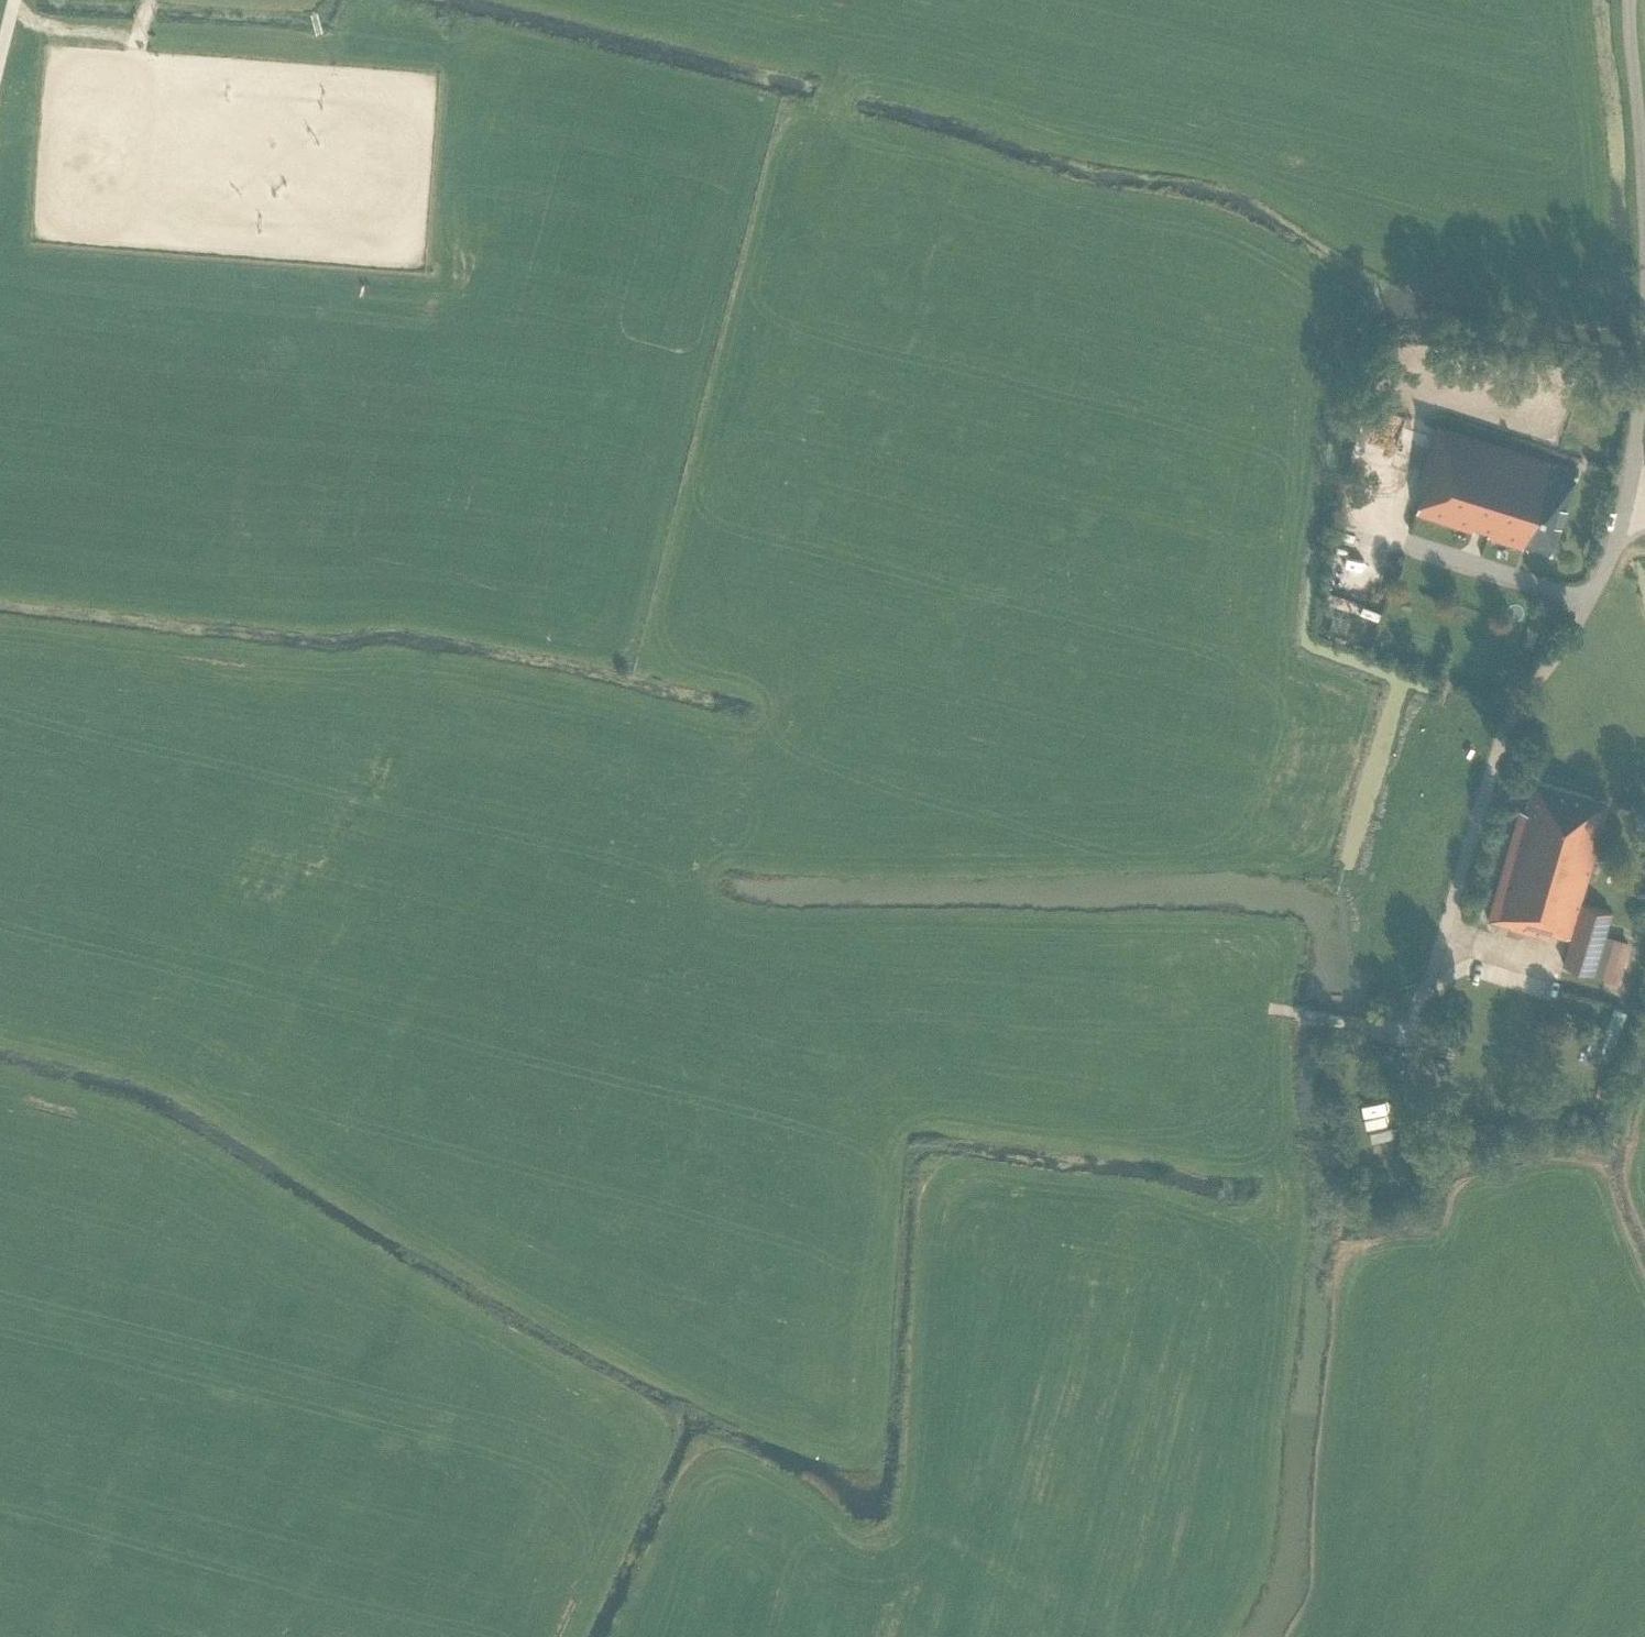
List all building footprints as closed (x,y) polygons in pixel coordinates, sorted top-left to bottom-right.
[(1550,557),(1578,471),(1555,463),(1554,466),(1549,464),(1550,462),(1436,427),(1417,487),(1422,489),(1414,515),(1550,557)] [(1596,846),(1608,802),(1534,781),(1525,812),(1520,811),(1489,920),(1511,926),(1510,928),(1548,939),(1550,932),(1572,939),(1564,966),(1593,975),(1593,973),(1617,980),(1629,942),(1605,935),(1611,913),(1580,904),(1597,846),(1596,846)] [(1326,1025),(1328,1011),(1305,1007),(1303,1022),(1326,1025)] [(1613,1007),(1601,1041),(1614,1046),(1627,1012),(1613,1007)] [(1361,1216),(1364,1205),(1350,1200),(1346,1212),(1361,1216)]
